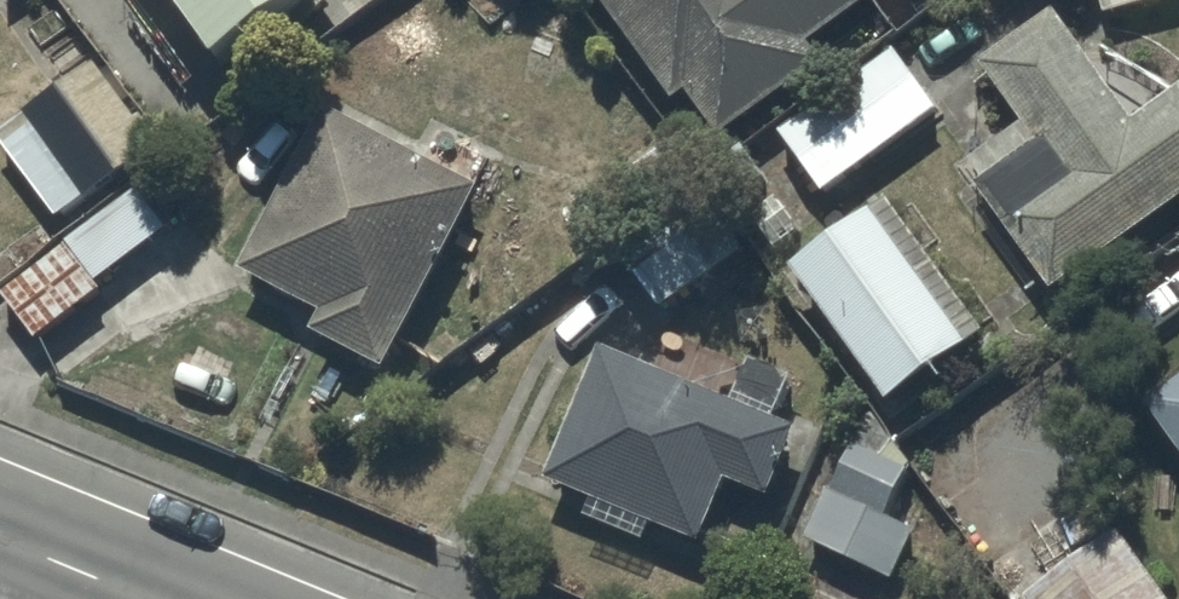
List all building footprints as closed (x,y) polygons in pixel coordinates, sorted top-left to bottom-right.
[(220,47),(283,0),(185,0),(220,47)] [(674,97),(687,88),(718,133),(822,59),(806,37),(859,0),(605,0),(674,97)] [(1106,12),(1150,0),(1103,0),(1106,12)] [(981,59),(1025,118),(964,163),(1056,286),(1178,194),(1178,83),(1136,115),(1053,5),(981,59)] [(895,46),(778,127),(822,187),(937,107),(895,46)] [(0,129),(0,134),(58,212),(157,140),(97,58),(0,129)] [(321,105),(241,264),(324,308),(314,326),(385,363),(478,187),(321,105)] [(629,259),(661,304),(744,245),(671,139),(573,206),(590,232),(618,213),(643,249),(629,259)] [(885,193),(791,263),(887,398),(985,328),(885,193)] [(731,395),(600,343),(546,476),(593,495),(585,514),(644,538),(652,519),(699,538),(726,470),(767,487),(793,423),(774,415),(791,372),(747,355),(731,395)] [(1146,399),(1178,445),(1178,376),(1146,399)] [(907,466),(852,441),(807,536),(888,575),(911,525),(885,513),(907,466)] [(1024,595),(1026,598),(1168,598),(1119,528),(1024,595)]
